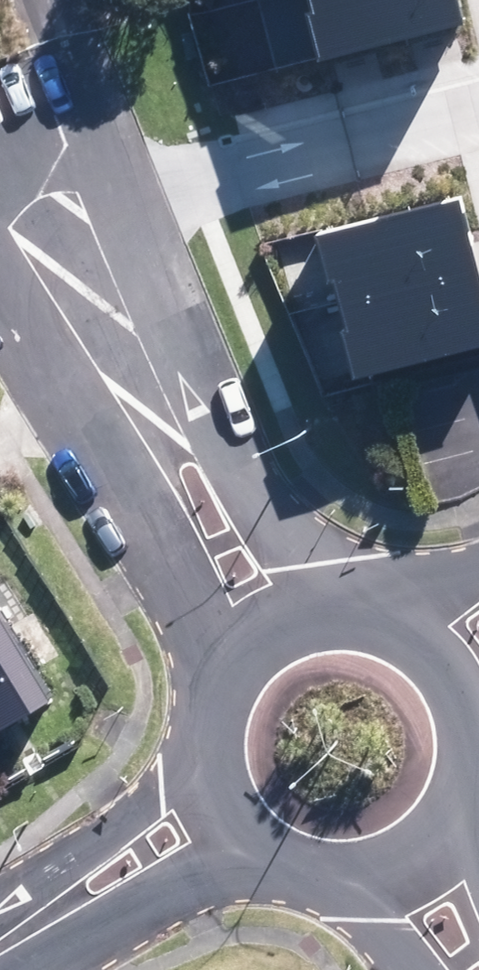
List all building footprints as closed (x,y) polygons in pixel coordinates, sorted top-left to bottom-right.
[(330,41),(470,4),(469,0),(319,0),(330,41)] [(478,334),(478,236),(467,186),(328,220),(363,362),(478,334)] [(4,716),(57,684),(0,590),(0,708),(4,716)]
